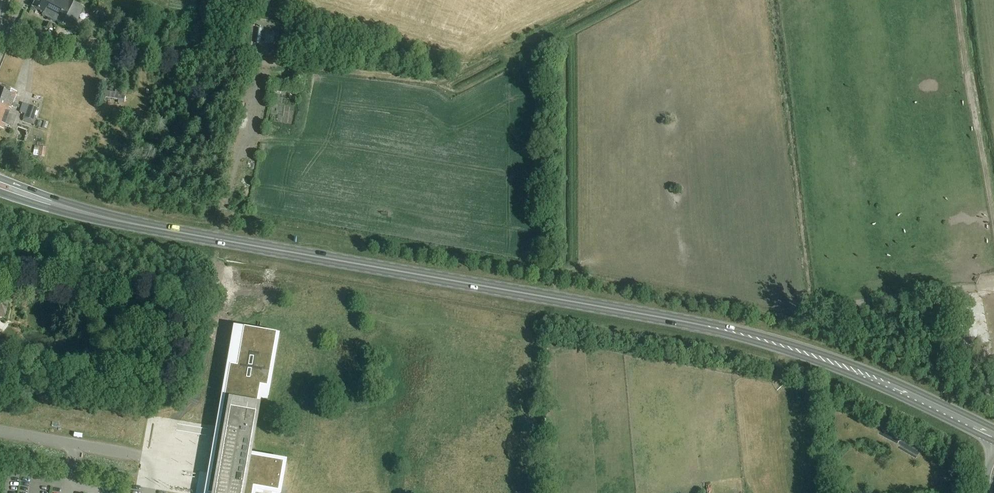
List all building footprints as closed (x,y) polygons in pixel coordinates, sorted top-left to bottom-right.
[(64,12),(40,0),(37,0),(32,9),(44,14),(43,17),(56,23),(62,12),(64,13),(64,12)] [(64,12),(64,13),(59,22),(73,29),(84,8),(66,0),(40,0),(64,12)] [(4,129),(8,117),(10,112),(17,92),(0,86),(0,128),(4,129)] [(105,91),(104,98),(118,100),(118,103),(123,104),(125,91),(113,90),(113,92),(105,91)] [(28,105),(22,121),(33,125),(39,108),(28,105)] [(4,315),(8,295),(0,293),(0,315),(4,315)] [(252,489),(276,492),(277,492),(283,464),(247,457),(259,387),(266,389),(276,335),(243,329),(236,368),(229,367),(207,492),(252,492),(252,489)]
